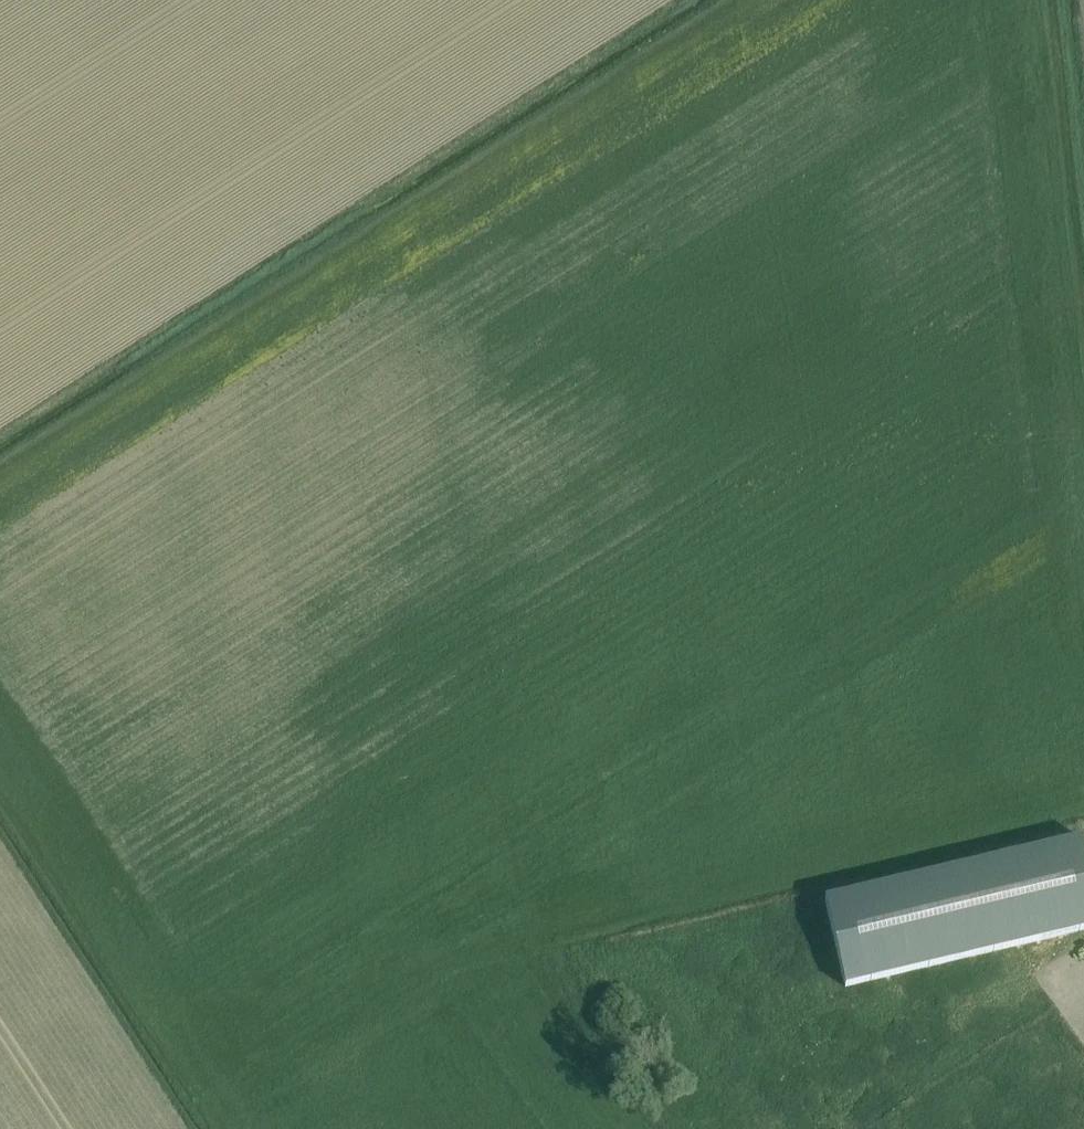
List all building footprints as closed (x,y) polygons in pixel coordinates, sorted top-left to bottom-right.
[(845,987),(1083,930),(1083,844),(1083,840),(824,901),(845,987)]
